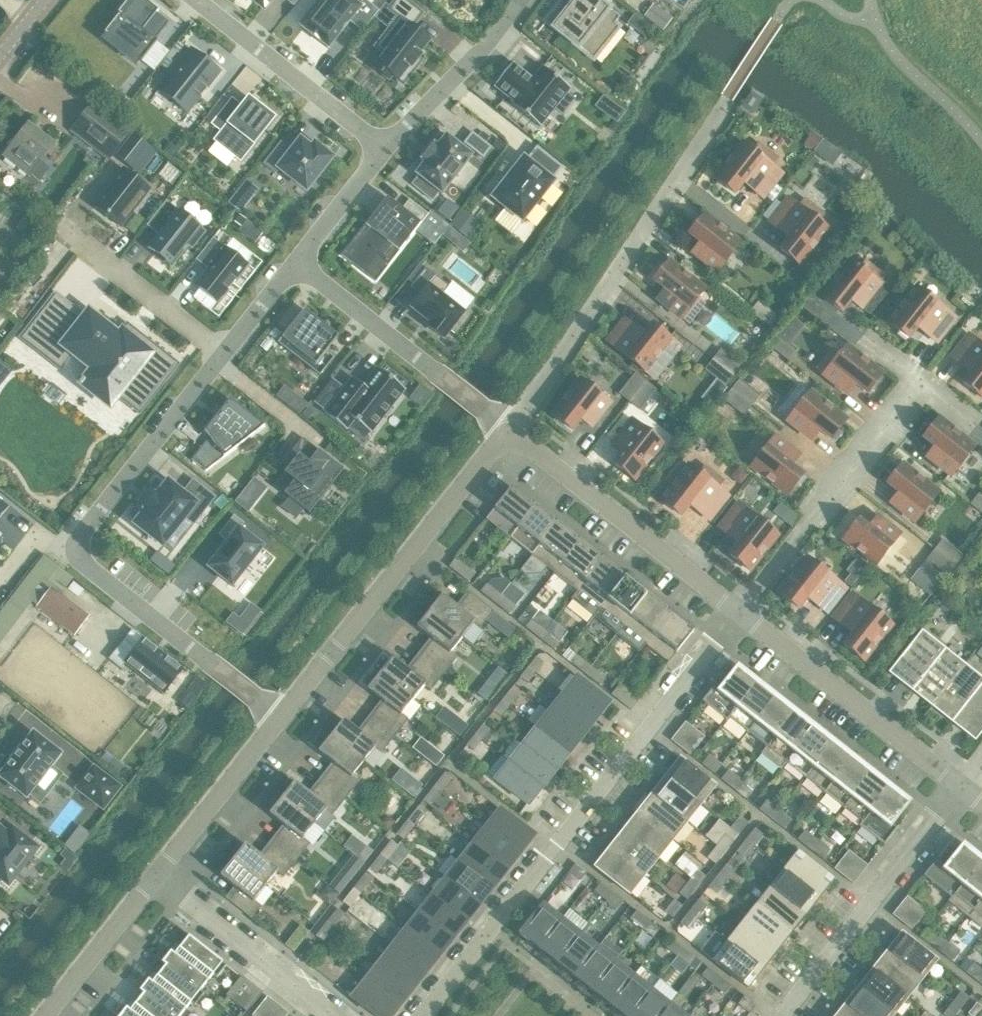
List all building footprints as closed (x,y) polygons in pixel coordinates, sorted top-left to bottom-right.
[(104,32),(141,61),(154,44),(152,43),(168,23),(155,14),(158,11),(144,0),(129,0),(104,32)] [(359,5),(352,0),(319,0),(299,26),(328,48),(349,21),(362,31),(378,11),(365,0),(363,0),(359,5)] [(405,0),(395,0),(389,8),(388,9),(398,17),(375,47),(384,54),(374,67),(389,78),(392,75),(403,84),(415,68),(412,66),(421,55),(418,53),(429,39),(412,26),(422,13),(405,0)] [(564,0),(562,0),(545,22),(593,60),(619,27),(614,23),(619,17),(598,0),(575,0),(571,5),(564,0)] [(670,20),(653,6),(645,16),(663,29),(670,20)] [(219,71),(191,49),(159,90),(187,112),(219,71)] [(512,63),(494,86),(514,102),(512,105),(540,127),(555,108),(562,113),(573,99),(566,93),(570,88),(543,67),(532,79),(512,63)] [(274,118),(257,104),(253,109),(244,102),(241,105),(231,97),(210,124),(220,132),(214,140),(240,161),(274,118)] [(90,107),(76,124),(113,154),(127,136),(90,107)] [(618,107),(610,116),(618,122),(625,113),(618,107)] [(50,156),(57,147),(29,125),(29,124),(28,123),(3,156),(29,176),(30,174),(38,180),(47,169),(39,162),(46,154),(50,156)] [(491,147),(472,132),(464,142),(483,157),(491,147)] [(438,193),(441,195),(473,155),(446,134),(415,174),(418,177),(412,184),(433,200),(438,193)] [(133,136),(117,156),(132,168),(148,148),(133,136)] [(292,151),(281,142),(263,164),(275,174),(279,169),(306,190),(332,158),(314,144),(311,148),(300,140),(292,151)] [(782,174),(772,166),(777,160),(757,144),(752,150),(742,142),(714,178),(734,194),(743,182),(763,198),(782,174)] [(523,157),(491,198),(522,222),(554,181),(552,180),(561,167),(536,147),(526,160),(523,157)] [(123,169),(94,206),(120,227),(149,189),(123,169)] [(800,265),(828,230),(818,222),(823,215),(803,200),(798,206),(788,198),(769,222),(789,238),(780,249),(800,265)] [(192,248),(205,232),(166,201),(146,225),(159,235),(149,248),(171,265),(187,244),(192,248)] [(372,216),(341,256),(369,277),(392,246),(399,251),(421,223),(405,211),(390,230),(372,216)] [(716,272),(740,242),(705,214),(688,234),(700,243),(692,253),(716,272)] [(218,302),(247,265),(213,238),(196,260),(208,269),(196,285),(218,302)] [(697,298),(705,288),(669,260),(653,281),(665,290),(657,300),(687,323),(704,303),(697,298)] [(861,308),(884,278),(864,261),(859,268),(849,260),(821,296),(842,312),(851,300),(861,308)] [(449,286),(426,268),(411,287),(421,295),(411,308),(431,323),(429,326),(443,338),(463,313),(441,296),(449,286)] [(956,319),(916,287),(888,323),(908,339),(917,327),(937,343),(956,319)] [(826,310),(806,294),(799,304),(818,320),(826,310)] [(55,295),(22,337),(60,367),(71,353),(86,365),(91,368),(79,384),(81,386),(82,385),(109,406),(118,395),(139,412),(176,364),(141,337),(136,343),(136,342),(135,341),(134,341),(125,334),(125,333),(124,332),(123,332),(122,331),(119,336),(116,334),(88,312),(63,344),(44,329),(65,302),(55,295)] [(778,317),(758,302),(751,312),(770,327),(778,317)] [(304,310),(278,343),(319,375),(333,358),(326,352),(338,336),(304,310)] [(680,346),(651,324),(644,334),(624,319),(606,341),(646,373),(663,352),(671,358),(680,346)] [(795,350),(775,334),(767,344),(787,360),(795,350)] [(968,335),(951,357),(970,372),(962,382),(981,398),(981,345),(968,335)] [(883,373),(847,345),(840,355),(833,350),(817,370),(847,394),(855,384),(866,393),(883,373)] [(740,366),(720,350),(713,360),(733,375),(740,366)] [(733,375),(713,360),(705,370),(725,385),(733,375)] [(332,380),(315,402),(326,411),(324,413),(346,430),(354,420),(369,432),(371,433),(405,389),(377,368),(363,386),(352,377),(343,389),(332,380)] [(629,401),(645,381),(635,374),(619,394),(629,401)] [(591,427),(609,403),(579,379),(551,414),(572,430),(581,419),(591,427)] [(759,395),(739,380),(731,390),(751,405),(759,395)] [(639,409),(654,389),(645,381),(629,401),(639,409)] [(751,405),(731,390),(724,399),(744,415),(751,405)] [(846,419),(811,391),(787,421),(811,440),(819,430),(835,443),(842,434),(837,430),(846,419)] [(209,437),(191,460),(206,471),(264,426),(229,399),(204,431),(205,431),(209,437)] [(951,476),(975,445),(939,417),(923,438),(934,447),(927,457),(951,476)] [(634,480),(662,444),(632,421),(613,445),(623,452),(614,464),(634,480)] [(806,477),(791,465),(799,456),(775,437),(751,467),(786,495),(795,483),(799,486),(806,477)] [(343,470),(302,438),(285,460),(289,463),(293,466),(287,474),(294,480),(283,494),(289,499),(283,508),(296,518),(303,509),(309,514),(343,470)] [(915,522),(938,491),(903,463),(887,484),(898,493),(891,503),(915,522)] [(728,496),(718,488),(723,482),(703,466),(698,473),(688,465),(660,500),(680,516),(689,505),(709,520),(728,496)] [(145,508),(146,509),(135,524),(162,545),(184,517),(193,525),(214,497),(192,480),(182,494),(168,482),(156,497),(154,495),(145,508)] [(509,538),(535,506),(534,505),(532,507),(530,505),(531,503),(511,487),(486,520),(509,538)] [(976,497),(971,504),(981,513),(981,502),(976,497)] [(9,506),(8,505),(7,506),(0,501),(0,518),(9,506)] [(750,571),(778,535),(738,504),(719,528),(738,543),(729,555),(750,571)] [(519,571),(557,524),(557,523),(555,525),(552,523),(554,521),(535,506),(509,538),(532,556),(519,571)] [(244,523),(234,515),(218,535),(227,542),(208,567),(232,585),(262,547),(239,529),(244,523)] [(875,565),(899,535),(877,517),(869,527),(859,519),(843,539),(875,565)] [(554,574),(580,541),(579,541),(578,543),(575,541),(576,539),(557,524),(519,571),(524,575),(540,575),(546,567),(554,574)] [(962,556),(942,540),(934,550),(954,565),(962,556)] [(577,592),(602,559),(600,561),(597,559),(599,557),(580,541),(554,574),(577,592)] [(939,585),(954,565),(934,550),(919,569),(939,585)] [(0,614),(0,630),(40,578),(51,586),(36,606),(44,612),(74,635),(89,616),(59,593),(60,593),(72,578),(44,557),(0,614)] [(846,589),(806,557),(778,593),(798,609),(807,598),(827,613),(846,589)] [(476,573),(456,558),(449,567),(469,582),(476,573)] [(599,609),(625,577),(624,577),(623,578),(620,576),(622,574),(602,559),(577,592),(599,609)] [(622,627),(648,595),(647,594),(645,596),(643,594),(644,592),(625,577),(599,609),(622,627)] [(500,595),(486,584),(480,592),(495,603),(500,595)] [(480,629),(494,611),(471,593),(458,609),(441,595),(429,611),(462,638),(473,623),(480,629)] [(864,661),(892,625),(852,594),(833,618),(852,633),(843,644),(864,661)] [(515,607),(501,595),(500,595),(495,603),(509,614),(515,607)] [(645,645),(670,613),(670,612),(668,614),(665,612),(667,610),(648,595),(622,627),(645,645)] [(450,652),(462,638),(429,611),(416,627),(433,641),(421,656),(444,674),(457,657),(450,652)] [(668,663),(694,631),(692,630),(691,632),(688,630),(689,628),(670,613),(645,645),(668,663)] [(546,631),(531,620),(526,627),(540,639),(546,631)] [(241,622),(234,630),(243,637),(250,630),(241,622)] [(560,642),(546,631),(540,639),(554,650),(560,642)] [(933,704),(962,667),(922,635),(893,672),(933,704)] [(182,669),(143,638),(124,662),(163,693),(182,669)] [(431,691),(443,675),(444,674),(421,656),(409,671),(392,658),(380,674),(413,700),(424,686),(431,691)] [(591,667),(577,656),(571,663),(585,674),(591,667)] [(535,672),(543,662),(536,657),(528,667),(535,672)] [(527,683),(535,672),(528,667),(520,677),(527,683)] [(605,678),(591,667),(585,674),(599,686),(605,678)] [(726,720),(757,681),(744,671),(743,672),(736,667),(719,688),(715,685),(702,701),(726,720)] [(981,725),(981,682),(962,667),(933,704),(973,736),(981,725)] [(401,714),(413,700),(380,674),(367,690),(384,703),(372,718),(395,736),(408,719),(401,714)] [(197,677),(187,690),(196,697),(206,684),(197,677)] [(608,701),(576,677),(563,694),(594,719),(608,701)] [(747,732),(776,696),(757,681),(726,720),(726,721),(729,718),(747,732)] [(638,702),(618,686),(611,695),(631,711),(638,702)] [(508,706),(516,696),(510,690),(501,701),(508,706)] [(594,719),(563,694),(549,711),(580,736),(594,719)] [(761,754),(795,711),(776,696),(747,732),(766,747),(761,753),(761,754)] [(500,717),(508,706),(501,701),(493,711),(500,717)] [(580,736),(549,711),(536,728),(567,753),(580,736)] [(780,769),(814,726),(795,711),(761,754),(780,769)] [(382,753),(395,736),(372,718),(360,733),(343,720),(331,736),(364,762),(375,748),(382,753)] [(481,740),(490,730),(483,725),(474,735),(481,740)] [(805,777),(833,741),(814,726),(780,769),(781,769),(786,762),(805,777)] [(567,753),(536,728),(522,745),(553,770),(567,753)] [(697,746),(678,731),(671,740),(690,755),(697,746)] [(0,774),(0,778),(26,799),(30,794),(40,802),(62,774),(51,766),(61,754),(33,732),(0,774)] [(473,751),(481,740),(474,735),(466,745),(473,751)] [(352,776),(364,762),(331,736),(318,752),(335,765),(323,780),(346,799),(359,782),(352,776)] [(824,792),(853,756),(833,741),(805,777),(824,792)] [(553,770),(522,745),(509,762),(540,787),(553,770)] [(722,765),(710,756),(702,765),(714,774),(722,765)] [(843,807),(872,772),(853,756),(824,792),(843,807)] [(715,786),(680,759),(672,768),(673,769),(666,778),(700,805),(715,786)] [(540,787),(509,762),(495,780),(526,804),(540,787)] [(93,766),(75,789),(103,810),(121,787),(93,766)] [(741,780),(729,771),(722,780),(733,790),(741,780)] [(860,826),(891,787),(872,772),(843,807),(862,822),(859,825),(860,826)] [(441,792),(452,778),(445,773),(434,787),(441,792)] [(700,805),(666,778),(658,786),(659,787),(652,795),(686,823),(700,805)] [(346,799),(323,780),(311,795),(294,782),(281,798),(314,824),(326,810),(333,816),(346,799)] [(753,789),(741,780),(733,790),(745,799),(753,789)] [(430,806),(441,792),(434,787),(423,800),(430,806)] [(893,825),(906,809),(910,803),(903,798),(904,797),(891,787),(860,826),(884,845),(897,828),(893,825)] [(686,823),(652,795),(644,804),(645,805),(637,813),(672,841),(686,823)] [(303,838),(314,824),(281,798),(269,814),(286,827),(274,843),(297,861),(310,844),(303,838)] [(779,810),(767,801),(760,810),(772,820),(779,810)] [(414,826),(425,812),(418,807),(407,820),(414,826)] [(532,836),(522,828),(500,810),(486,828),(518,853),(532,836)] [(783,829),(791,819),(779,810),(772,820),(783,829)] [(672,841),(637,813),(630,822),(631,823),(623,831),(658,859),(672,841)] [(738,835),(747,824),(738,818),(730,829),(738,835)] [(403,840),(414,826),(407,820),(396,834),(403,840)] [(0,827),(0,878),(8,885),(38,847),(12,827),(7,832),(0,827)] [(518,853),(486,828),(473,845),(505,870),(518,853)] [(730,846),(738,835),(730,829),(721,840),(730,846)] [(753,847),(762,836),(754,829),(745,840),(753,847)] [(658,859),(623,831),(616,840),(617,841),(609,849),(644,877),(658,859)] [(810,850),(818,840),(806,831),(798,841),(810,850)] [(745,858),(753,847),(745,840),(737,851),(745,858)] [(822,859),(829,850),(818,840),(810,850),(822,859)] [(387,860),(398,846),(391,841),(380,855),(387,860)] [(283,878),(297,861),(274,843),(262,858),(245,844),(232,860),(265,886),(277,872),(283,878)] [(951,898),(981,858),(970,848),(968,850),(961,844),(944,866),(936,859),(923,875),(931,881),(930,882),(933,884),(933,883),(951,897),(950,898),(951,898)] [(505,870),(473,845),(459,862),(491,887),(505,870)] [(644,877),(609,849),(602,857),(603,859),(595,868),(629,895),(644,877)] [(833,879),(798,852),(784,870),(818,897),(825,888),(826,889),(833,879)] [(710,871),(718,860),(710,854),(702,864),(710,871)] [(380,855),(369,868),(376,874),(387,860),(380,855)] [(981,898),(981,858),(951,898),(948,901),(967,916),(981,898)] [(254,901),(265,886),(232,860),(220,876),(237,890),(229,899),(226,897),(225,898),(251,919),(261,906),(254,901)] [(860,875),(842,860),(834,869),(853,884),(860,875)] [(491,887),(459,862),(446,879),(478,904),(491,887)] [(586,872),(584,870),(575,864),(569,872),(580,880),(586,872)] [(701,882),(710,871),(702,864),(693,875),(701,882)] [(725,883),(734,872),(726,865),(717,876),(725,883)] [(818,897),(784,870),(770,888),(804,915),(811,906),(812,907),(818,897)] [(360,894),(371,880),(364,875),(353,888),(360,894)] [(717,893),(725,883),(717,876),(708,887),(717,893)] [(478,904),(446,879),(433,896),(465,921),(478,904)] [(612,892),(601,884),(595,892),(605,901),(612,892)] [(350,908),(360,894),(353,888),(343,902),(350,908)] [(804,915),(770,888),(755,906),(790,933),(796,924),(798,925),(804,915)] [(682,907),(690,896),(682,889),(674,900),(682,907)] [(623,901),(612,892),(605,901),(616,909),(623,901)] [(465,921),(433,896),(419,913),(451,938),(465,921)] [(967,916),(981,928),(981,898),(967,916)] [(673,918),(682,907),(674,900),(665,911),(673,918)] [(697,918),(706,907),(697,901),(689,912),(697,918)] [(538,949),(562,919),(543,904),(520,934),(519,933),(519,934),(538,949)] [(919,920),(900,905),(892,914),(911,929),(919,920)] [(790,933),(755,906),(741,924),(776,951),(782,942),(784,943),(790,933)] [(334,928),(344,914),(338,909),(327,922),(334,928)] [(648,921),(637,912),(630,920),(641,929),(648,921)] [(680,923),(689,929),(697,918),(689,912),(680,923)] [(451,938),(419,913),(406,930),(438,955),(451,938)] [(556,963),(580,933),(562,919),(538,949),(556,963)] [(652,937),(659,929),(648,921),(641,929),(652,937)] [(323,942),(334,928),(327,922),(316,936),(323,942)] [(776,951),(741,924),(727,942),(762,969),(768,960),(769,961),(776,951)] [(294,952),(309,933),(300,925),(285,945),(294,952)] [(438,955),(406,930),(392,947),(425,972),(438,955)] [(574,977),(597,947),(580,933),(556,963),(574,977)] [(937,961),(902,933),(894,942),(895,943),(887,952),(922,979),(937,961)] [(947,942),(935,933),(928,943),(940,952),(947,942)] [(217,978),(226,966),(189,936),(174,954),(171,951),(162,961),(204,994),(201,991),(213,975),(217,978)] [(677,957),(684,949),(673,940),(666,948),(677,957)] [(762,969),(727,942),(713,961),(747,988),(754,978),(755,978),(762,969)] [(959,952),(947,942),(940,952),(951,961),(959,952)] [(306,962),(317,949),(310,943),(299,957),(306,962)] [(425,972),(392,947),(379,964),(411,989),(425,972)] [(592,991),(615,961),(597,947),(574,977),(592,991)] [(688,966),(694,957),(684,949),(677,957),(688,966)] [(922,979),(887,952),(880,960),(881,961),(873,970),(908,997),(922,979)] [(162,961),(162,962),(165,965),(152,982),(148,979),(140,990),(173,1015),(181,1015),(191,1003),(195,1006),(204,994),(162,961)] [(609,1006),(633,975),(615,961),(592,991),(609,1006)] [(974,963),(966,973),(978,982),(981,977),(981,970),(974,963)] [(411,989),(379,964),(366,981),(398,1006),(411,989)] [(719,977),(708,968),(702,977),(713,985),(719,977)] [(908,997),(873,970),(866,978),(867,979),(859,988),(894,1015),(908,997)] [(651,989),(633,975),(609,1006),(623,1015),(630,1015),(651,989)] [(724,994),(730,986),(719,977),(713,985),(724,994)] [(366,981),(352,998),(374,1015),(390,1015),(398,1006),(366,981)] [(246,1011),(261,993),(251,985),(236,1004),(246,1011)] [(859,988),(852,996),(853,997),(845,1006),(858,1015),(893,1015),(894,1015),(859,988)] [(669,1003),(651,989),(630,1015),(659,1015),(669,1003)] [(140,990),(139,990),(143,993),(130,1010),(126,1007),(119,1015),(173,1015),(140,990)] [(960,1010),(969,999),(961,992),(952,1003),(960,1010)] [(756,1006),(747,999),(745,997),(738,1005),(749,1014),(756,1006)] [(277,1006),(268,998),(253,1015),(269,1015),(277,1006)] [(669,1003),(659,1015),(685,1015),(669,1003)] [(960,1010),(952,1003),(943,1014),(946,1015),(955,1015),(960,1010)] [(981,1013),(981,1007),(977,1003),(968,1014),(971,1015),(980,1015),(981,1013)] [(845,1006),(837,1014),(839,1015),(838,1015),(858,1015),(845,1006)]
